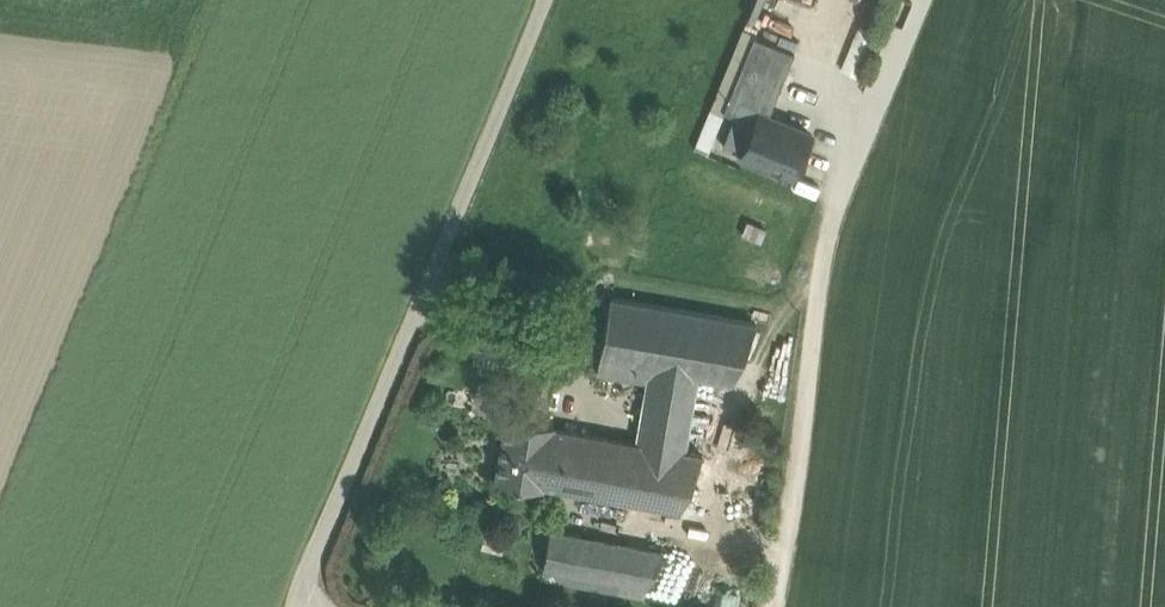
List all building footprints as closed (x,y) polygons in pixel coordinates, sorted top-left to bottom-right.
[(794,51),(756,35),(743,65),(782,81),(794,51)] [(867,53),(852,46),(842,69),(858,76),(867,53)] [(782,81),(743,65),(726,109),(737,114),(759,123),(763,114),(767,116),(782,81)] [(723,113),(711,109),(695,147),(707,152),(723,113)] [(767,116),(763,114),(759,123),(737,114),(725,145),(794,173),(810,133),(767,116)] [(756,323),(610,297),(597,372),(647,381),(647,382),(696,391),(698,375),(733,381),(756,323)] [(696,391),(647,382),(640,427),(688,435),(696,391)] [(554,425),(507,416),(496,479),(543,487),(544,485),(560,488),(571,430),(554,427),(554,425)] [(688,435),(640,427),(637,442),(571,430),(560,488),(680,509),(703,454),(685,451),(688,435)] [(664,550),(550,529),(543,567),(601,578),(598,593),(642,602),(664,550)]
